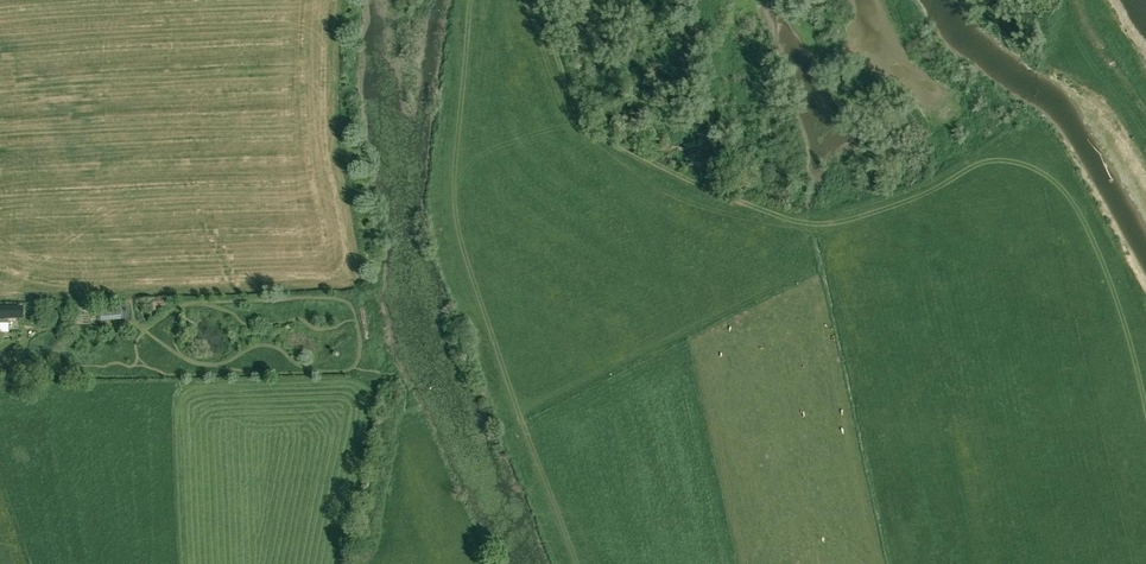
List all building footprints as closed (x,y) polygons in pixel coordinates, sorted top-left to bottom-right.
[(0,306),(0,318),(10,318),(9,305),(0,306)] [(121,316),(120,305),(100,306),(101,317),(121,316)]
